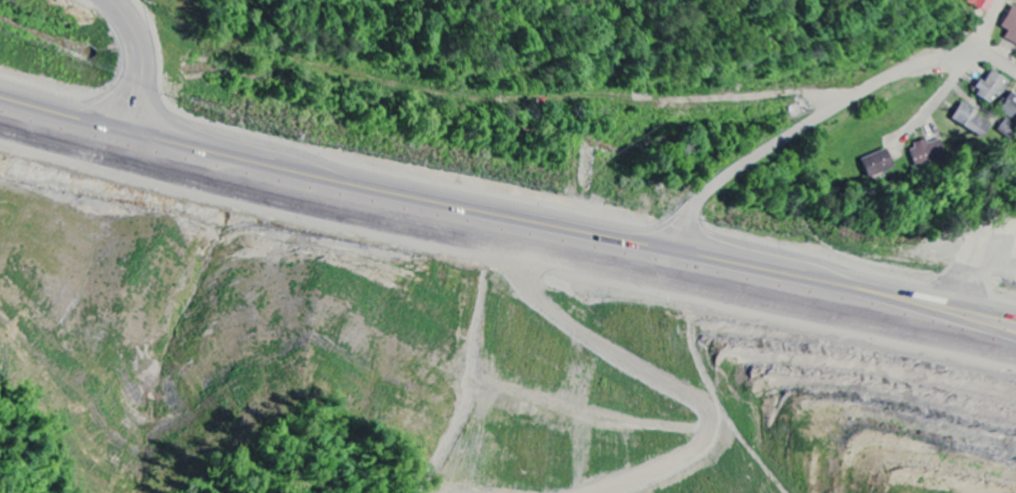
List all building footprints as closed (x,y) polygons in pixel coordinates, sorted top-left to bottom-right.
[(970,7),(990,16),(996,0),(973,0),(970,7)] [(1009,32),(1006,39),(1015,44),(1015,8),(1013,7),(1002,28),(1009,32)] [(974,92),(994,105),(1009,82),(993,72),(986,83),(981,80),(974,92)] [(1013,93),(1000,112),(1008,117),(999,132),(1010,139),(1015,131),(1015,95),(1013,93)] [(952,122),(986,138),(994,122),(960,106),(952,122)] [(910,148),(917,168),(947,157),(941,140),(929,145),(928,141),(910,148)] [(863,158),(869,179),(895,171),(889,151),(863,158)]
